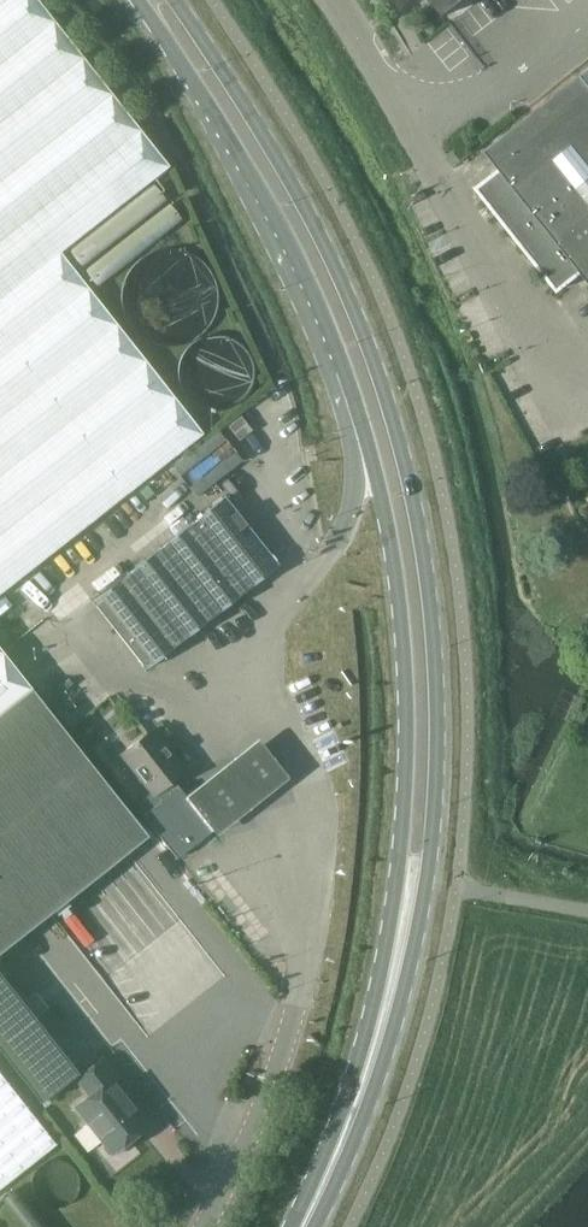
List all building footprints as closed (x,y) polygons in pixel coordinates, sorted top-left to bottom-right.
[(203,434),(60,252),(169,166),(38,0),(0,0),(0,594),(203,434)] [(442,16),(462,0),(429,0),(442,16)] [(485,151),(500,170),(477,188),(482,194),(481,195),(480,194),(478,195),(551,288),(553,286),(552,285),(553,284),(558,290),(581,272),(587,281),(587,69),(485,151)] [(228,302),(228,301),(227,290),(225,282),(220,274),(214,266),(206,259),(198,254),(189,251),(179,249),(168,250),(157,254),(149,258),(142,263),(135,271),(130,280),(127,289),(125,299),(126,308),(128,319),(132,328),(138,336),(146,343),(155,348),(164,351),(175,353),(187,352),(197,348),(205,344),(213,338),(220,329),(225,320),(227,312),(228,302)] [(262,383),(262,382),(261,376),(259,369),(255,362),(250,356),(244,352),(239,349),(233,348),(225,347),(218,348),(212,350),(206,353),(201,358),(197,364),(194,369),(192,375),(191,382),(192,390),(194,396),(198,403),(201,407),(207,412),(214,415),(225,417),(232,417),(239,415),(246,412),(252,407),(255,402),(259,396),(261,390),(262,383)] [(228,426),(240,440),(252,430),(241,416),(228,426)] [(228,440),(214,451),(223,461),(236,451),(228,440)] [(145,669),(278,564),(225,496),(91,601),(145,669)] [(31,688),(0,649),(0,713),(31,688)] [(126,852),(147,835),(31,688),(0,713),(0,951),(126,852)] [(162,800),(160,801),(143,815),(177,858),(213,830),(197,809),(187,797),(179,786),(177,788),(171,780),(184,770),(152,729),(121,754),(153,794),(156,792),(162,800)] [(197,809),(213,830),(218,836),(292,777),(262,738),(187,797),(197,809)] [(102,1058),(77,1078),(90,1095),(76,1106),(104,1141),(103,1147),(108,1154),(114,1155),(121,1150),(122,1143),(146,1125),(111,1081),(117,1076),(102,1058)] [(56,1144),(0,1073),(0,1188),(56,1144)] [(81,1194),(81,1193),(80,1188),(79,1184),(74,1176),(67,1172),(63,1170),(57,1169),(48,1171),(41,1176),(36,1183),(34,1186),(33,1192),(34,1200),(36,1204),(39,1209),(46,1215),(51,1216),(56,1217),(65,1216),(69,1214),(74,1210),(79,1203),(81,1194)]
